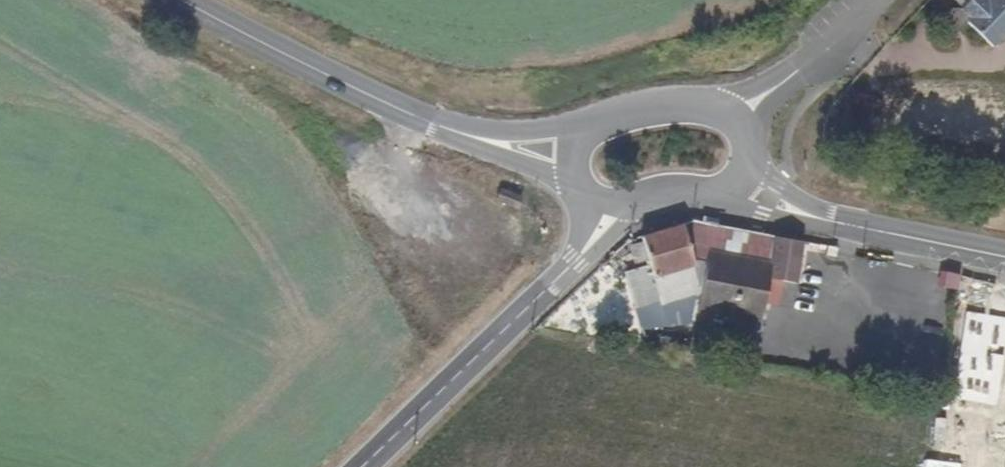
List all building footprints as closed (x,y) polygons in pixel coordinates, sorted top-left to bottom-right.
[(960,12),(996,47),(1004,38),(1004,0),(972,0),(960,12)] [(660,314),(700,306),(685,229),(640,236),(660,314)] [(726,249),(757,257),(759,243),(728,236),(726,249)] [(802,251),(775,246),(764,292),(791,299),(802,251)] [(621,270),(636,306),(655,298),(641,262),(621,270)] [(759,318),(785,323),(791,299),(764,292),(759,318)]
